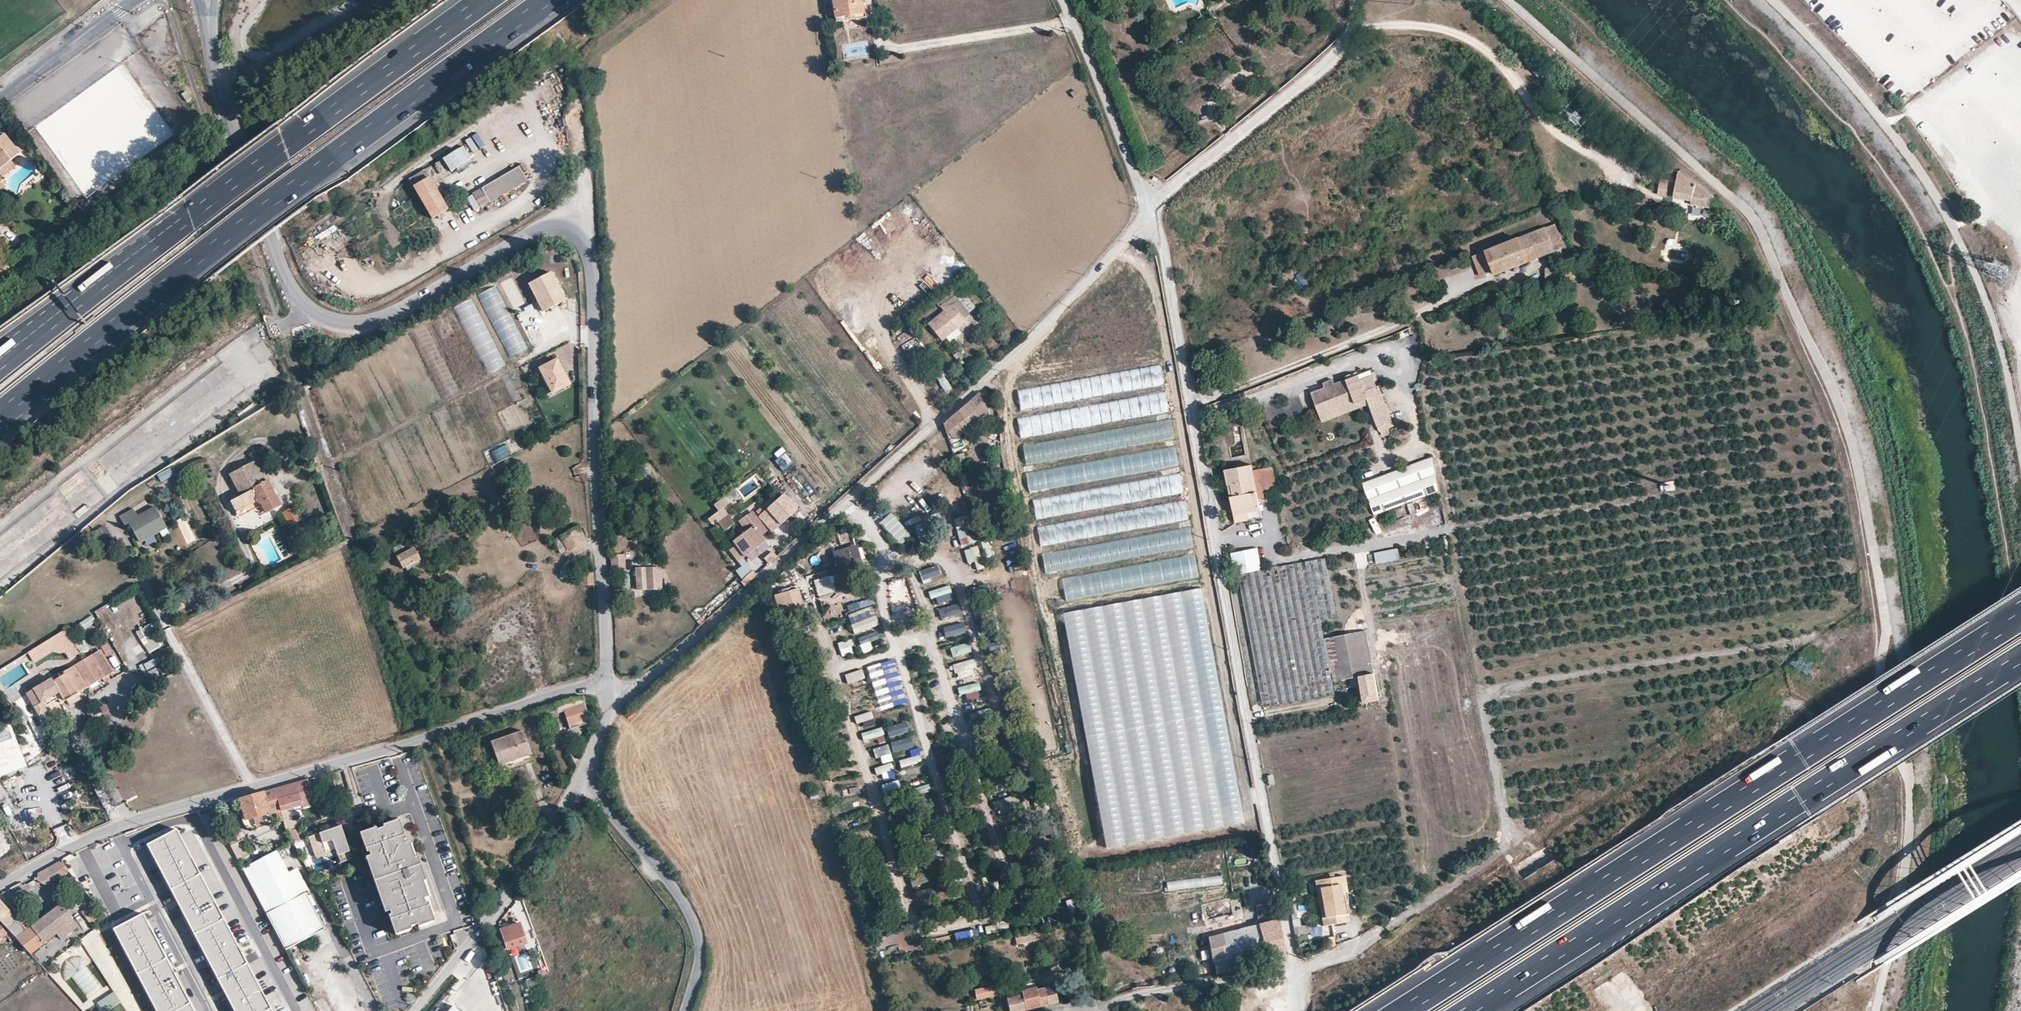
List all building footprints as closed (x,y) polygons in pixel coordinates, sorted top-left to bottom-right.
[(833,2),(836,16),(863,12),(861,0),(833,0),(833,2)] [(863,12),(836,16),(836,21),(864,16),(863,12)] [(898,60),(897,53),(879,56),(880,63),(898,60)] [(124,64),(34,124),(84,198),(173,138),(124,64)] [(0,137),(0,170),(11,161),(20,154),(4,134),(0,137)] [(426,168),(430,175),(434,182),(477,158),(469,144),(426,168)] [(11,161),(0,170),(0,172),(3,176),(16,166),(11,161)] [(519,164),(482,186),(490,200),(528,178),(519,164)] [(1705,191),(1678,172),(1673,198),(1690,201),(1689,205),(1711,209),(1714,197),(1705,191)] [(434,182),(430,175),(413,185),(416,189),(425,206),(431,217),(448,208),(434,182)] [(1659,182),(1658,195),(1670,195),(1671,182),(1659,182)] [(476,206),(470,195),(462,199),(468,210),(476,206)] [(1545,228),(1554,251),(1563,247),(1555,224),(1545,228)] [(1494,275),(1554,251),(1545,228),(1472,256),(1480,277),(1492,272),(1494,275)] [(968,267),(955,252),(949,257),(962,272),(963,272),(968,267)] [(16,270),(2,254),(0,255),(0,261),(3,264),(0,267),(0,283),(16,270)] [(1548,265),(1542,268),(1545,277),(1552,274),(1548,265)] [(974,275),(968,267),(963,272),(968,279),(969,279),(974,275)] [(543,311),(566,299),(552,273),(529,285),(543,311)] [(980,282),(974,275),(969,279),(971,281),(957,291),(954,294),(959,300),(961,302),(978,288),(976,285),(980,282)] [(1765,285),(1752,283),(1751,291),(1764,292),(1765,285)] [(963,319),(970,313),(961,302),(959,300),(929,323),(941,339),(945,336),(964,321),(963,319)] [(960,333),(956,328),(945,336),(949,341),(960,333)] [(480,356),(486,373),(504,367),(498,350),(480,356)] [(936,365),(929,356),(924,360),(926,363),(926,364),(930,369),(936,365)] [(551,391),(568,383),(556,360),(539,369),(551,391)] [(1161,364),(1018,390),(1021,410),(1164,384),(1161,364)] [(946,379),(936,365),(930,369),(940,383),(946,379)] [(1325,388),(1313,393),(1324,421),(1369,403),(1378,429),(1392,423),(1377,385),(1375,386),(1371,375),(1360,379),(1359,375),(1336,384),(1325,388)] [(946,379),(940,383),(939,383),(946,392),(952,388),(946,379)] [(1324,383),(1325,388),(1336,384),(1334,379),(1324,383)] [(989,407),(984,388),(943,424),(946,434),(955,426),(974,409),(979,415),(989,407)] [(1166,392),(1016,419),(1019,436),(1169,409),(1166,392)] [(980,416),(979,415),(974,409),(955,426),(961,433),(980,416)] [(1171,419),(1020,446),(1023,464),(1174,437),(1171,419)] [(494,464),(512,455),(507,444),(489,453),(494,464)] [(248,456),(251,461),(256,469),(259,467),(273,460),(265,446),(248,456)] [(1175,446),(1026,472),(1028,489),(1178,463),(1175,446)] [(780,470),(793,465),(789,453),(776,457),(780,470)] [(1432,457),(1363,484),(1374,515),(1438,491),(1432,457)] [(256,469),(251,461),(228,474),(237,491),(229,496),(236,510),(252,502),(261,503),(265,510),(278,502),(259,467),(256,469)] [(1251,465),(1226,469),(1229,484),(1231,484),(1233,496),(1231,496),(1236,522),(1261,517),(1251,465)] [(1180,473),(1033,501),(1036,519),(1184,491),(1180,473)] [(787,515),(774,500),(767,506),(780,522),(787,515)] [(1183,500),(1037,526),(1040,545),(1187,518),(1183,500)] [(252,502),(236,510),(239,514),(261,503),(252,502)] [(126,521),(136,540),(142,537),(150,533),(163,526),(151,504),(134,514),(131,508),(118,515),(122,523),(126,521)] [(301,517),(295,506),(283,512),(289,524),(301,517)] [(778,523),(765,508),(759,514),(772,529),(778,523)] [(728,512),(717,520),(724,528),(734,521),(728,512)] [(909,534),(890,514),(880,523),(899,543),(909,534)] [(955,517),(958,545),(974,543),(970,515),(955,517)] [(584,540),(576,525),(561,535),(554,539),(562,552),(569,548),(584,540)] [(1190,526),(1042,552),(1045,572),(1194,546),(1190,526)] [(732,539),(744,555),(756,546),(744,530),(732,539)] [(150,533),(142,537),(145,542),(153,538),(150,533)] [(402,567),(420,557),(410,538),(391,547),(402,567)] [(982,542),(984,557),(992,556),(990,541),(982,542)] [(742,556),(736,547),(730,551),(737,560),(742,556)] [(856,547),(834,553),(839,572),(818,578),(822,592),(865,580),(856,547)] [(977,547),(964,550),(967,564),(981,560),(977,547)] [(1257,548),(1230,553),(1234,574),(1261,569),(1257,548)] [(1374,552),(1376,564),(1399,560),(1397,548),(1374,552)] [(777,554),(772,549),(764,556),(768,562),(777,554)] [(624,552),(611,552),(612,569),(625,569),(624,552)] [(1194,554),(1062,580),(1065,599),(1197,573),(1194,554)] [(1324,557),(1285,565),(1238,573),(1263,707),(1334,694),(1332,681),(1324,638),(1320,620),(1336,617),(1324,557)] [(654,559),(635,560),(635,568),(655,567),(654,559)] [(636,588),(661,587),(659,566),(655,567),(635,568),(636,588)] [(939,566),(919,570),(922,582),(941,578),(939,566)] [(756,572),(752,568),(745,574),(749,578),(756,572)] [(894,593),(904,594),(904,581),(894,581),(894,593)] [(930,600),(952,593),(950,585),(928,592),(930,600)] [(621,587),(612,587),(612,588),(613,596),(622,596),(621,587)] [(798,589),(775,595),(780,612),(802,606),(798,589)] [(1246,827),(1202,589),(1061,615),(1105,853),(1246,827)] [(867,599),(847,605),(849,612),(869,606),(867,599)] [(938,611),(942,619),(952,615),(949,606),(938,611)] [(91,616),(81,622),(84,628),(95,621),(91,616)] [(858,633),(879,625),(875,616),(855,624),(858,633)] [(964,622),(943,629),(947,641),(968,634),(964,622)] [(161,644),(148,624),(137,631),(150,651),(161,644)] [(836,637),(846,635),(844,624),(834,627),(836,637)] [(1359,676),(1374,673),(1365,631),(1324,638),(1332,681),(1359,676)] [(866,643),(879,638),(876,632),(864,636),(866,643)] [(84,642),(77,645),(81,653),(88,650),(84,642)] [(119,665),(106,643),(82,658),(95,680),(108,672),(114,669),(119,665)] [(157,657),(145,663),(147,668),(159,662),(157,657)] [(95,680),(82,658),(62,670),(63,672),(75,692),(95,680)] [(846,674),(851,689),(865,685),(861,670),(846,674)] [(75,692),(63,672),(52,678),(56,685),(59,691),(55,694),(59,702),(65,698),(75,692)] [(1374,673),(1359,676),(1359,680),(1355,680),(1356,687),(1361,686),(1364,701),(1364,702),(1378,699),(1374,673)] [(893,675),(872,682),(879,704),(900,698),(893,675)] [(54,692),(48,682),(29,693),(36,704),(44,699),(43,698),(54,692)] [(957,685),(959,699),(979,697),(978,683),(957,685)] [(75,692),(65,698),(68,704),(78,698),(75,692)] [(5,693),(0,697),(0,701),(4,704),(10,698),(5,693)] [(591,723),(583,698),(560,702),(529,712),(534,730),(540,728),(538,723),(549,720),(548,718),(558,715),(557,712),(563,711),(569,729),(591,723)] [(973,722),(992,715),(989,707),(970,714),(973,722)] [(57,720),(52,712),(39,719),(44,727),(57,720)] [(872,712),(854,717),(856,724),(874,720),(872,712)] [(38,756),(36,751),(37,751),(32,738),(17,745),(9,726),(0,730),(0,771),(38,756)] [(529,754),(520,728),(486,740),(495,766),(529,754)] [(862,740),(878,738),(876,730),(861,733),(862,740)] [(892,742),(892,752),(912,751),(911,741),(892,742)] [(875,759),(891,755),(888,745),(873,749),(875,759)] [(876,775),(893,772),(891,764),(874,767),(876,775)] [(308,780),(274,789),(280,810),(314,801),(308,780)] [(895,781),(881,786),(885,796),(899,790),(895,781)] [(919,795),(931,790),(929,784),(917,788),(919,795)] [(280,810),(274,789),(240,799),(245,820),(280,810)] [(816,790),(809,792),(810,799),(818,798),(816,790)] [(315,809),(319,819),(336,813),(333,806),(332,803),(315,809)] [(428,896),(420,873),(414,875),(413,871),(418,869),(408,841),(403,843),(402,839),(405,839),(398,819),(381,825),(382,827),(375,830),(374,828),(358,833),(365,853),(368,852),(369,856),(367,856),(387,911),(389,910),(390,914),(387,915),(394,935),(410,929),(410,926),(416,924),(417,926),(434,920),(427,901),(424,902),(423,898),(425,897),(428,896)] [(351,858),(340,825),(335,827),(328,829),(307,837),(313,856),(324,852),(334,848),(339,863),(351,858)] [(298,840),(293,828),(286,831),(292,842),(298,840)] [(239,833),(227,838),(243,869),(259,861),(253,851),(249,853),(239,833)] [(149,852),(234,1010),(271,1010),(179,837),(149,852)] [(326,857),(336,854),(334,848),(324,852),(326,857)] [(81,863),(75,851),(37,873),(35,879),(43,883),(49,884),(81,863)] [(299,896),(276,852),(259,861),(243,869),(249,880),(254,877),(272,910),(299,896)] [(387,911),(367,856),(364,857),(384,912),(387,911)] [(308,891),(296,869),(288,874),(299,896),(305,893),(308,891)] [(1347,896),(1343,876),(1314,882),(1316,888),(1320,888),(1322,897),(1324,896),(1328,916),(1344,913),(1341,897),(1344,897),(1347,896)] [(272,910),(254,877),(249,880),(266,913),(272,910)] [(20,882),(6,891),(9,896),(14,893),(15,896),(26,890),(22,884),(20,882)] [(1320,888),(1316,888),(1321,918),(1328,916),(1324,896),(1322,897),(1320,888)] [(324,928),(305,893),(299,896),(272,910),(266,913),(285,949),(324,928)] [(6,927),(14,921),(0,903),(0,921),(6,927)] [(61,904),(31,926),(16,938),(28,951),(37,961),(48,953),(42,945),(73,919),(61,904)] [(91,906),(83,913),(90,923),(98,916),(91,906)] [(22,915),(14,921),(6,927),(11,932),(16,938),(31,926),(22,915)] [(116,934),(156,1010),(193,1010),(145,918),(116,934)] [(1264,950),(1268,963),(1285,959),(1278,920),(1208,938),(1212,963),(1213,963),(1216,973),(1238,969),(1235,957),(1264,950)] [(520,922),(501,929),(508,949),(526,943),(520,922)] [(985,927),(986,934),(997,932),(996,925),(985,927)] [(1307,925),(1294,927),(1296,935),(1309,933),(1307,925)] [(16,938),(11,932),(6,937),(12,943),(16,938)] [(1016,944),(1040,941),(1039,932),(1015,934),(1016,944)] [(308,946),(295,951),(298,958),(311,953),(308,946)] [(995,986),(975,990),(977,999),(997,994),(995,986)] [(1021,991),(1023,995),(1007,999),(1010,1010),(1019,1010),(1055,1002),(1051,987),(1036,991),(1035,988),(1021,991)] [(121,1000),(112,991),(98,1005),(104,1010),(110,1010),(121,1000)] [(456,998),(445,1010),(470,1010),(456,998)] [(298,1010),(315,1010),(309,999),(295,1005),(298,1010)]
